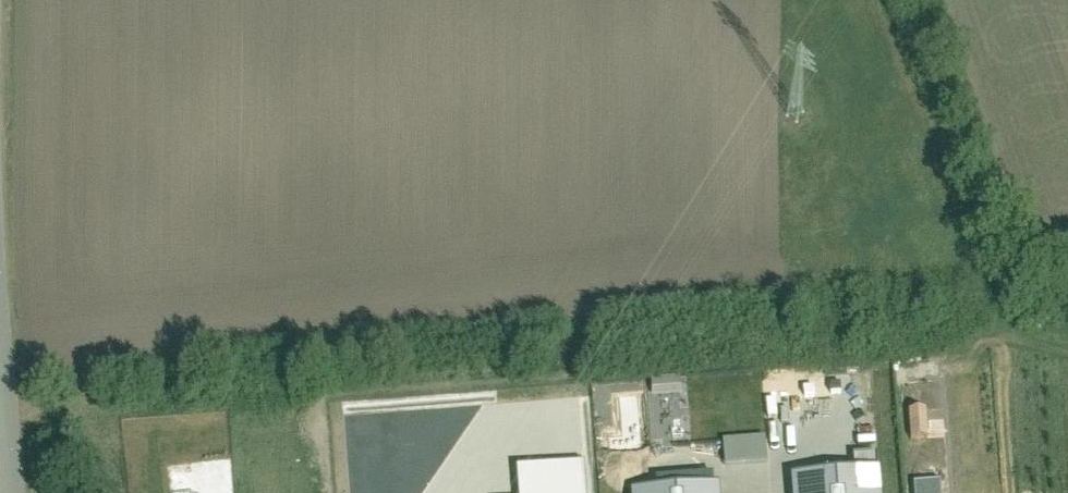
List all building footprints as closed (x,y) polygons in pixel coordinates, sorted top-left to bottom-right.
[(814,395),(813,374),(765,376),(766,397),(814,395)] [(721,439),(722,466),(766,463),(764,436),(721,439)] [(584,464),(520,469),(522,492),(586,492),(584,464)] [(881,471),(793,477),(795,492),(882,492),(881,471)] [(628,490),(628,492),(716,492),(715,483),(628,490)]
